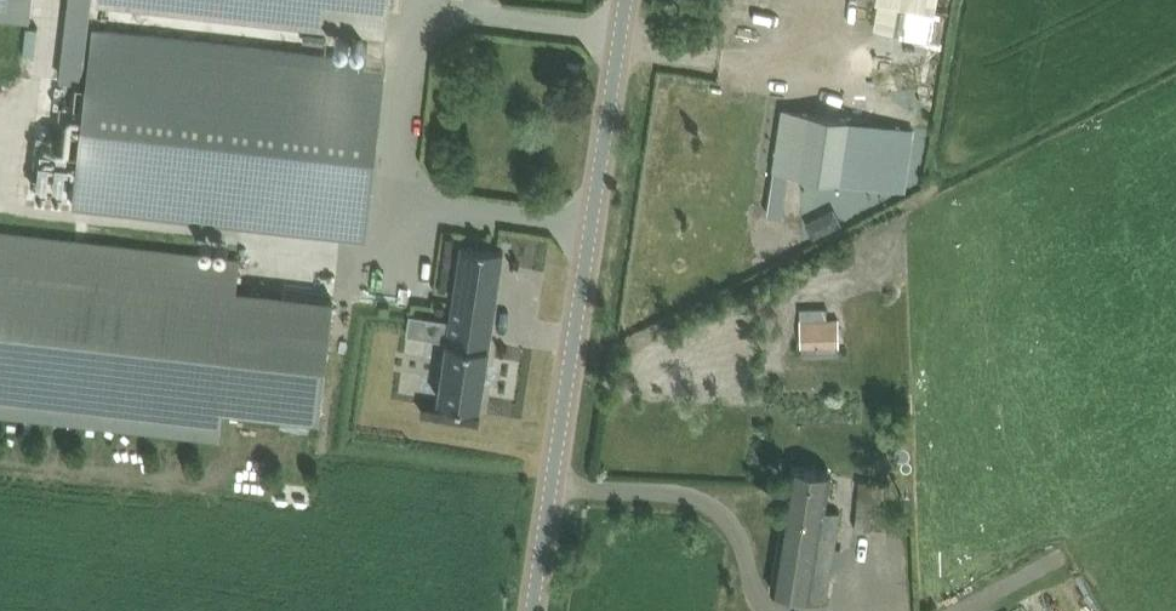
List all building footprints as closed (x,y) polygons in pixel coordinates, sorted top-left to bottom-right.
[(31,18),(33,0),(0,0),(0,15),(31,18)] [(342,27),(370,30),(367,61),(382,62),(383,63),(387,32),(391,0),(107,0),(342,27)] [(94,29),(73,207),(362,240),(382,62),(367,61),(94,29)] [(784,108),(775,167),(799,170),(833,176),(840,177),(890,185),(899,126),(849,118),(842,117),(807,111),(784,108)] [(821,214),(808,221),(815,235),(828,228),(821,214)] [(220,434),(223,406),(320,417),(334,297),(237,286),(240,258),(0,230),(0,409),(220,434)] [(443,375),(439,397),(481,404),(504,248),(462,242),(445,359),(440,358),(438,374),(443,375)] [(800,307),(801,345),(840,345),(840,317),(828,317),(827,306),(800,307)] [(772,587),(827,596),(842,509),(820,506),(826,469),(793,464),(772,587)] [(883,481),(860,479),(856,526),(884,529),(886,504),(881,503),(883,481)]
